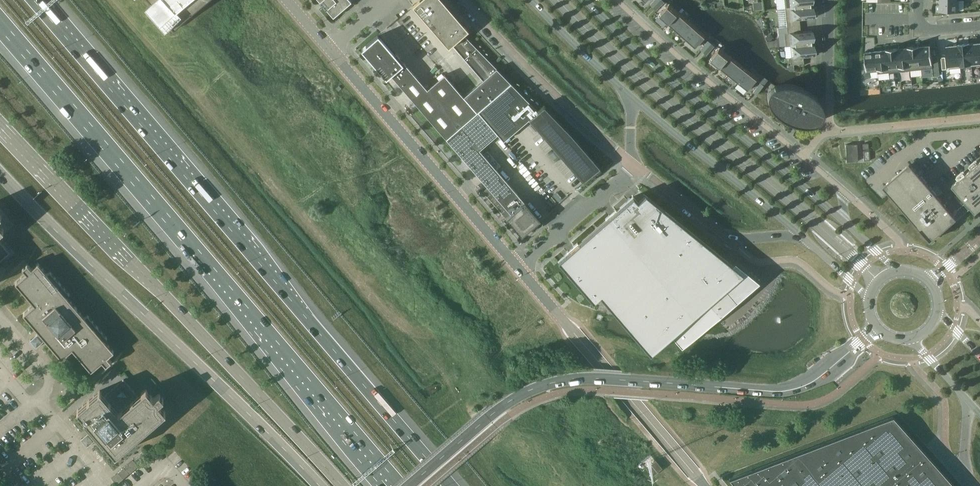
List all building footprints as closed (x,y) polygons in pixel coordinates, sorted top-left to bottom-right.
[(150,2),(144,7),(164,31),(170,25),(174,30),(208,0),(148,0),(150,2)] [(319,1),(326,9),(333,17),(351,2),(350,0),(318,0),(319,1)] [(452,45),(457,51),(483,80),(464,97),(477,112),(478,111),(510,83),(511,83),(463,34),(468,30),(442,0),(419,0),(413,6),(429,24),(432,29),(448,47),(452,45)] [(785,8),(812,5),(812,4),(813,4),(813,3),(812,3),(812,0),(784,0),(785,8)] [(958,0),(938,0),(938,11),(945,11),(945,12),(946,12),(946,11),(949,11),(949,12),(951,12),(951,11),(958,11),(958,0)] [(667,24),(678,12),(669,3),(658,15),(667,24)] [(785,8),(787,27),(800,25),(799,19),(814,18),(814,17),(813,7),(812,5),(785,8)] [(687,20),(678,12),(667,24),(676,32),(687,20)] [(696,28),(687,20),(676,32),(686,40),(696,28)] [(786,46),(791,46),(791,45),(812,43),(813,43),(813,41),(814,41),(813,41),(812,31),(812,30),(801,32),(800,25),(787,27),(788,33),(785,33),(786,46)] [(686,40),(695,48),(705,36),(696,28),(686,40)] [(387,70),(391,75),(391,76),(419,107),(446,139),(477,112),(464,97),(463,97),(456,88),(438,103),(427,89),(404,63),(400,59),(396,53),(395,55),(378,36),(361,50),(379,71),(382,74),(387,70)] [(791,45),(791,46),(792,57),(791,57),(791,64),(804,63),(804,56),(815,55),(814,55),(813,45),(814,45),(814,44),(813,44),(813,43),(812,43),(791,45)] [(969,43),(958,45),(961,67),(972,66),(969,43)] [(969,43),(972,66),(979,65),(979,43),(970,44),(970,43),(969,43)] [(919,46),(922,69),(933,68),(933,64),(932,61),(932,57),(931,45),(930,45),(920,46),(919,46)] [(958,45),(947,46),(950,68),(961,67),(958,45)] [(911,70),(922,69),(919,46),(920,46),(908,47),(908,48),(909,47),(911,70)] [(719,47),(709,60),(719,68),(729,55),(719,47)] [(898,49),(900,71),(911,70),(909,47),(908,48),(898,48),(898,49)] [(887,49),(887,50),(889,72),(900,71),(898,49),(898,48),(887,49)] [(887,50),(876,51),(878,71),(878,73),(889,72),(887,50)] [(870,72),(878,71),(876,51),(866,52),(866,51),(865,51),(866,62),(864,63),(865,77),(871,77),(870,72)] [(729,55),(719,68),(728,75),(738,63),(729,55)] [(748,70),(738,63),(728,75),(738,83),(748,70)] [(748,70),(738,83),(747,90),(757,78),(748,70)] [(504,142),(529,120),(584,183),(601,169),(571,135),(542,107),(538,111),(510,83),(478,111),(497,134),(504,142)] [(823,115),(823,114),(823,112),(823,111),(823,110),(823,109),(823,108),(823,107),(822,106),(822,105),(821,104),(821,103),(820,102),(819,101),(818,100),(818,99),(817,99),(817,98),(816,97),(815,97),(815,96),(813,95),(813,94),(811,93),(810,92),(809,92),(808,91),(807,91),(807,90),(805,90),(802,88),(800,87),(798,86),(796,86),(794,85),(792,85),(790,85),(788,84),(786,84),(784,84),(782,84),(780,85),(778,85),(776,86),(774,87),(773,87),(773,88),(771,89),(770,90),(769,92),(768,94),(767,95),(767,96),(767,97),(767,98),(767,99),(767,100),(768,101),(768,102),(768,103),(769,104),(769,105),(770,106),(770,107),(771,107),(771,108),(772,109),(773,110),(773,111),(774,111),(774,112),(775,112),(775,113),(776,113),(776,114),(777,114),(778,115),(779,116),(780,116),(781,117),(782,118),(783,119),(784,119),(785,120),(786,120),(787,120),(787,121),(788,121),(789,121),(790,122),(791,122),(792,123),(793,123),(794,123),(795,123),(795,124),(796,124),(797,124),(798,124),(799,124),(800,124),(800,125),(801,125),(802,125),(803,125),(804,125),(805,125),(806,125),(807,125),(808,125),(811,124),(813,124),(815,123),(816,123),(817,122),(818,121),(819,121),(820,120),(821,119),(821,118),(822,117),(822,116),(823,115)] [(477,112),(446,139),(488,187),(483,191),(520,234),(521,236),(540,220),(479,150),(497,134),(478,111),(477,112)] [(857,144),(846,145),(847,162),(858,161),(857,144)] [(953,184),(976,212),(979,208),(979,161),(953,184)] [(910,163),(884,186),(900,205),(923,231),(931,241),(958,218),(933,189),(927,182),(910,163)] [(566,254),(558,261),(562,267),(593,302),(600,296),(613,311),(650,354),(671,336),(680,346),(700,330),(700,329),(723,310),(726,307),(735,299),(726,289),(743,274),(675,218),(667,212),(646,195),(638,201),(633,196),(629,200),(617,210),(566,254)] [(10,253),(0,241),(0,261),(10,253)] [(91,371),(102,361),(106,366),(111,361),(107,357),(114,351),(104,340),(107,338),(88,315),(85,317),(67,297),(70,294),(50,271),(47,274),(38,263),(31,268),(27,264),(22,268),(26,273),(15,282),(34,304),(23,314),(61,358),(72,349),(91,371)] [(83,386),(76,378),(66,386),(73,394),(83,386)] [(158,403),(164,398),(159,393),(154,398),(146,389),(138,396),(124,379),(106,394),(107,394),(105,396),(100,390),(77,410),(86,421),(83,423),(97,440),(103,446),(106,444),(115,455),(166,412),(158,403)] [(893,417),(729,479),(735,485),(954,485),(893,417)] [(124,467),(129,473),(138,466),(133,460),(124,467)] [(646,468),(653,476),(662,468),(656,460),(646,468)] [(118,472),(124,478),(129,473),(124,467),(118,472)] [(117,484),(124,478),(118,472),(112,478),(117,484)]
